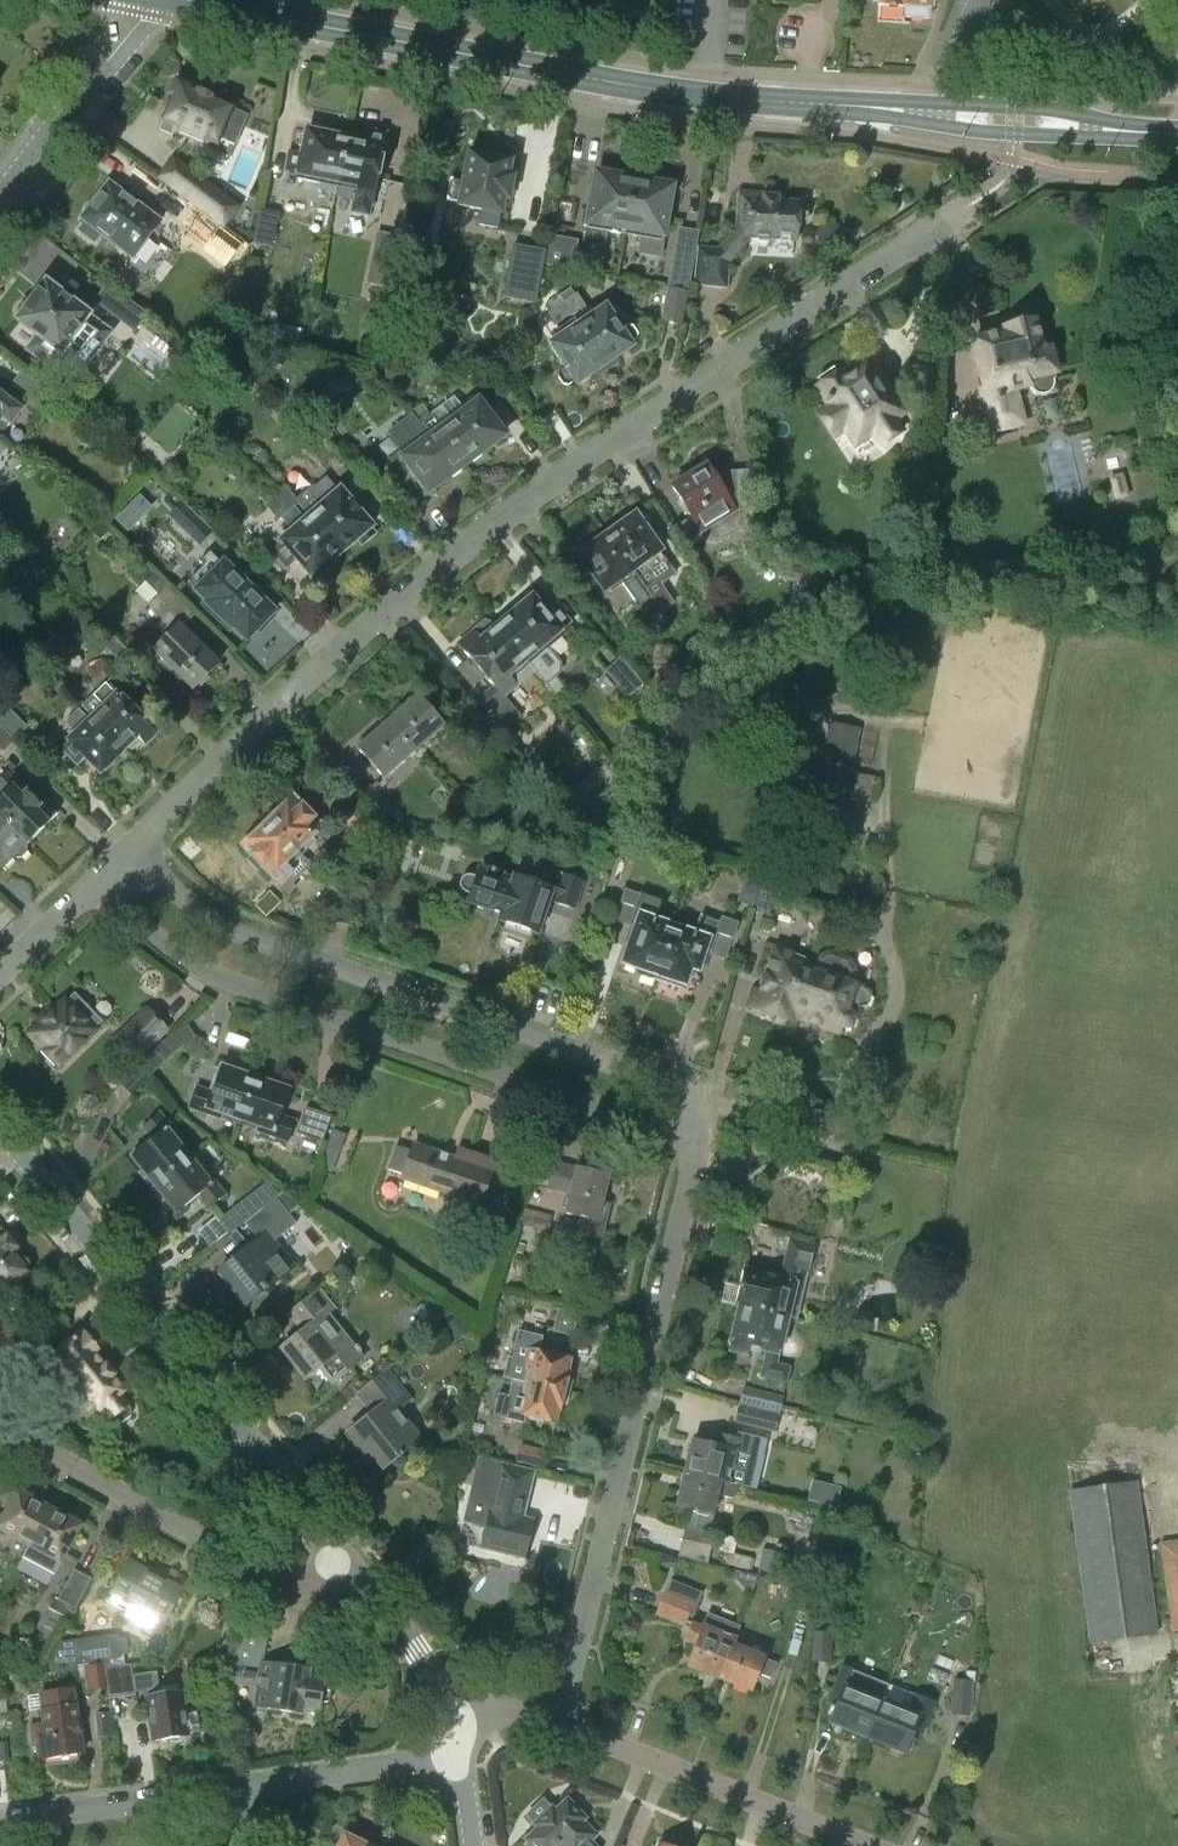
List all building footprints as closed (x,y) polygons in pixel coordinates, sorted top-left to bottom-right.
[(872,1),(878,2),(878,7),(904,8),(904,18),(928,19),(929,10),(930,3),(932,3),(932,0),(873,0),(872,1)] [(174,97),(159,132),(172,137),(173,135),(203,150),(208,140),(231,150),(246,117),(231,110),(232,105),(225,95),(213,96),(211,100),(194,92),(194,94),(188,92),(187,89),(181,86),(174,89),(172,94),(174,97)] [(296,180),(335,188),(345,140),(327,136),(325,131),(314,129),(310,133),(306,132),(301,155),(292,153),(288,174),(297,176),(296,180)] [(345,140),(335,188),(355,192),(350,214),(367,217),(369,207),(371,208),(386,135),(367,131),(366,138),(346,134),(345,140)] [(446,202),(459,205),(458,207),(482,211),(479,226),(496,229),(499,214),(500,214),(503,200),(508,201),(512,179),(507,178),(510,163),(489,159),(486,153),(476,151),(472,156),(468,155),(466,169),(463,183),(450,180),(446,202)] [(605,229),(624,232),(633,182),(631,182),(631,181),(629,175),(619,173),(612,178),(596,175),(584,245),(601,248),(605,229)] [(633,182),(624,232),(643,236),(640,255),(657,258),(670,188),(651,185),(651,184),(649,179),(639,177),(636,181),(635,183),(633,182)] [(84,217),(76,229),(94,243),(101,233),(133,258),(158,226),(147,217),(148,216),(108,186),(95,203),(90,206),(85,211),(84,217)] [(787,205),(787,201),(778,201),(778,197),(740,195),(739,225),(719,248),(696,245),(692,285),(724,288),(726,266),(751,237),(756,237),(759,242),(768,242),(771,238),(796,240),(797,221),(806,222),(807,207),(798,207),(798,205),(787,205)] [(259,207),(252,243),(271,247),(278,211),(259,207)] [(197,241),(223,262),(239,242),(213,221),(197,241)] [(839,224),(817,224),(817,243),(839,243),(839,224)] [(670,285),(687,288),(697,229),(680,227),(670,285)] [(544,263),(571,268),(576,238),(549,234),(544,263)] [(366,286),(388,290),(398,240),(376,235),(366,286)] [(502,297),(534,303),(544,249),(512,244),(502,297)] [(87,316),(87,315),(45,285),(29,305),(27,304),(25,304),(23,304),(21,305),(20,306),(18,307),(18,308),(17,310),(17,312),(17,314),(17,315),(18,317),(20,318),(17,321),(29,330),(59,353),(61,352),(71,359),(97,324),(87,316)] [(103,285),(93,300),(135,330),(145,316),(103,285)] [(661,323),(681,326),(686,292),(666,288),(661,323)] [(570,289),(559,297),(563,303),(571,315),(574,319),(605,366),(635,346),(633,343),(636,340),(638,336),(632,328),(627,327),(623,329),(607,305),(594,314),(591,309),(586,312),(570,289)] [(559,297),(546,305),(551,311),(563,303),(559,297)] [(551,311),(548,313),(556,325),(571,315),(563,303),(551,311)] [(559,337),(548,344),(564,369),(558,373),(558,378),(563,384),(569,386),(573,383),(575,386),(605,366),(574,319),(555,332),(559,337)] [(1003,330),(1005,334),(972,342),(984,391),(981,391),(991,432),(1021,425),(1013,391),(1028,387),(1028,388),(1029,388),(1029,389),(1030,391),(1031,393),(1033,394),(1034,395),(1036,396),(1040,397),(1042,397),(1044,397),(1046,396),(1048,395),(1050,394),(1051,392),(1052,390),(1053,388),(1053,387),(1053,385),(1053,384),(1053,381),(1055,381),(1053,374),(1054,374),(1049,351),(1040,353),(1033,322),(1027,324),(1023,319),(1011,322),(1009,328),(1003,330)] [(390,363),(383,377),(398,385),(405,370),(390,363)] [(840,373),(817,388),(854,446),(873,434),(881,446),(901,432),(893,420),(903,414),(870,364),(845,380),(840,373)] [(452,398),(429,416),(465,464),(469,461),(469,462),(474,462),(481,457),(481,453),(481,452),(502,437),(500,434),(501,428),(498,425),(493,424),(473,398),(459,408),(452,398)] [(19,415),(0,399),(0,439),(19,415)] [(423,407),(388,432),(402,450),(398,453),(418,480),(418,485),(420,488),(425,489),(428,492),(449,476),(453,477),(460,472),(461,467),(465,464),(429,416),(423,407)] [(302,446),(326,468),(338,456),(314,434),(302,446)] [(706,467),(672,488),(705,541),(715,544),(729,535),(755,534),(749,471),(729,473),(710,473),(706,467)] [(313,486),(295,501),(309,517),(341,553),(356,540),(361,547),(375,535),(370,528),(371,528),(361,517),(340,491),(338,493),(326,479),(314,488),(313,486)] [(285,489),(266,505),(279,520),(282,518),(293,532),(281,541),(283,543),(272,552),(287,569),(297,561),(311,579),(315,576),(319,577),(326,571),(325,566),(341,553),(309,517),(295,501),(285,489)] [(127,528),(150,506),(139,494),(116,517),(127,528)] [(170,517),(198,545),(210,533),(182,505),(170,517)] [(618,530),(608,538),(643,588),(673,568),(647,533),(650,529),(652,526),(651,522),(649,519),(644,515),(641,514),(638,514),(634,516),(630,519),(627,517),(623,517),(620,519),(619,522),(620,526),(616,529),(618,530)] [(620,580),(639,607),(651,599),(643,588),(608,538),(597,545),(596,543),(592,546),(591,544),(581,551),(582,553),(578,556),(587,567),(604,591),(620,580)] [(205,608),(226,629),(231,624),(246,639),(255,630),(259,633),(273,618),(270,615),(272,613),(223,566),(210,553),(199,563),(209,573),(194,588),(210,603),(205,608)] [(206,677),(218,666),(182,629),(195,616),(166,585),(147,605),(159,622),(141,640),(193,690),(198,685),(199,686),(207,678),(206,677)] [(516,611),(495,628),(536,672),(542,679),(543,678),(557,693),(566,685),(556,674),(562,669),(562,664),(548,648),(565,632),(563,629),(568,624),(555,609),(547,616),(531,598),(528,601),(523,599),(515,606),(516,611)] [(651,599),(639,607),(649,620),(661,612),(651,599)] [(536,672),(495,628),(494,629),(490,624),(484,622),(474,630),(475,634),(459,648),(493,685),(471,705),(499,736),(521,716),(506,700),(536,672)] [(105,647),(117,659),(125,650),(113,638),(105,647)] [(605,671),(629,697),(643,684),(619,658),(605,671)] [(771,664),(750,677),(760,694),(781,682),(771,664)] [(105,685),(82,707),(93,718),(124,750),(125,748),(132,750),(140,742),(141,743),(153,731),(143,721),(116,694),(115,695),(105,685)] [(417,697),(387,723),(412,752),(442,726),(417,697)] [(11,741),(22,729),(3,710),(0,713),(0,731),(11,741)] [(124,750),(93,718),(89,722),(79,712),(66,725),(75,734),(61,748),(78,765),(84,758),(100,774),(102,771),(106,771),(113,765),(113,760),(124,750)] [(412,752),(387,723),(357,749),(383,778),(404,760),(407,762),(415,755),(412,752)] [(830,724),(816,794),(820,795),(818,808),(842,813),(845,800),(848,800),(862,730),(830,724)] [(11,741),(0,731),(0,754),(12,742),(11,741)] [(0,800),(0,818),(28,845),(49,824),(48,824),(57,815),(46,805),(45,803),(41,807),(7,773),(0,779),(0,792),(4,796),(0,800)] [(856,775),(852,799),(868,803),(873,778),(856,775)] [(276,808),(264,820),(301,857),(314,844),(318,848),(329,838),(319,828),(320,826),(303,808),(293,798),(283,808),(282,808),(279,811),(276,808)] [(339,810),(359,834),(372,823),(352,799),(339,810)] [(0,818),(0,866),(2,868),(12,857),(14,859),(21,858),(27,852),(27,845),(28,845),(0,818)] [(252,838),(242,847),(288,895),(294,888),(291,885),(310,867),(301,857),(264,820),(253,831),(255,834),(252,837),(252,838)] [(763,882),(753,911),(767,916),(773,900),(805,910),(816,874),(784,864),(777,886),(763,882)] [(499,922),(536,935),(540,921),(549,897),(556,900),(555,903),(573,910),(583,882),(557,873),(554,881),(539,876),(535,886),(513,878),(511,883),(500,879),(502,874),(485,868),(483,874),(478,872),(476,877),(468,877),(461,880),(459,886),(462,892),(464,893),(470,897),(468,903),(501,915),(499,922)] [(748,871),(743,888),(758,892),(763,876),(748,871)] [(626,891),(616,921),(635,928),(622,964),(639,970),(640,976),(655,981),(673,927),(654,920),(660,903),(626,891)] [(673,927),(655,981),(683,990),(690,969),(697,972),(704,952),(725,960),(737,924),(722,919),(719,925),(701,918),(695,934),(673,927)] [(792,1023),(793,1018),(810,970),(808,969),(808,968),(808,966),(806,961),(802,958),(794,955),(794,952),(777,945),(759,991),(754,990),(747,1007),(792,1023)] [(810,970),(793,1018),(839,1034),(841,1028),(845,1030),(852,1028),(858,1007),(869,1005),(871,997),(864,989),(847,984),(852,970),(847,961),(832,955),(822,960),(817,973),(810,970)] [(30,1036),(44,1050),(40,1053),(54,1067),(57,1064),(58,1065),(93,1032),(93,1030),(101,1022),(74,995),(66,1003),(64,1002),(53,1012),(49,1008),(38,1019),(42,1024),(30,1036)] [(147,1010),(117,1039),(138,1061),(167,1030),(147,1010)] [(161,1042),(135,1066),(145,1078),(172,1054),(161,1042)] [(145,1078),(135,1066),(117,1083),(127,1095),(145,1078)] [(222,1114),(240,1120),(255,1076),(238,1070),(237,1073),(220,1068),(211,1092),(196,1087),(189,1108),(220,1119),(222,1114)] [(255,1076),(240,1120),(258,1126),(256,1131),(288,1142),(295,1122),(280,1117),(289,1091),(271,1085),(273,1082),(255,1076)] [(296,1133),(322,1143),(332,1116),(306,1107),(296,1133)] [(139,1174),(151,1188),(187,1157),(175,1142),(179,1139),(159,1114),(142,1127),(152,1140),(131,1157),(142,1172),(139,1174)] [(334,1130),(320,1167),(332,1171),(345,1134),(334,1130)] [(397,1147),(390,1168),(405,1173),(403,1179),(479,1207),(495,1163),(468,1153),(465,1162),(415,1144),(412,1152),(397,1147)] [(187,1157),(151,1188),(162,1202),(165,1200),(177,1214),(197,1197),(207,1210),(225,1196),(203,1169),(199,1172),(187,1157)] [(566,1215),(581,1218),(575,1242),(599,1248),(609,1205),(603,1203),(608,1176),(588,1172),(590,1164),(579,1161),(577,1169),(576,1169),(575,1173),(567,1172),(568,1167),(555,1164),(548,1190),(570,1195),(566,1215)] [(258,1240),(218,1273),(245,1307),(291,1270),(268,1242),(294,1221),(288,1214),(299,1205),(281,1192),(261,1208),(243,1222),(258,1240)] [(252,1197),(220,1222),(229,1233),(233,1230),(243,1222),(261,1208),(252,1197)] [(520,1226),(548,1232),(552,1214),(524,1208),(520,1226)] [(214,1217),(197,1231),(210,1247),(227,1233),(214,1217)] [(8,1302),(24,1290),(19,1283),(30,1274),(27,1269),(29,1264),(25,1259),(19,1260),(14,1254),(18,1251),(4,1233),(0,1237),(0,1293),(8,1302)] [(743,1270),(734,1306),(739,1307),(787,1318),(794,1320),(799,1297),(792,1295),(798,1273),(806,1275),(813,1247),(789,1241),(780,1279),(743,1270)] [(280,1350),(304,1381),(319,1369),(332,1385),(365,1359),(328,1312),(338,1304),(322,1285),(294,1307),(310,1326),(280,1350)] [(428,1331),(451,1314),(428,1300),(413,1310),(428,1331)] [(787,1318),(739,1307),(728,1351),(747,1355),(749,1347),(765,1351),(760,1376),(785,1382),(791,1354),(779,1351),(787,1318)] [(553,1332),(572,1336),(577,1315),(559,1311),(553,1332)] [(24,1345),(34,1357),(69,1329),(59,1317),(24,1345)] [(457,1317),(446,1327),(457,1340),(468,1330),(457,1317)] [(49,1365),(60,1379),(69,1373),(79,1385),(72,1390),(83,1404),(90,1399),(100,1412),(103,1409),(112,1420),(113,1419),(115,1422),(122,1423),(130,1417),(130,1410),(127,1407),(129,1406),(119,1395),(123,1392),(112,1378),(113,1377),(105,1366),(103,1367),(93,1354),(97,1350),(82,1331),(50,1357),(53,1362),(49,1365)] [(517,1341),(511,1364),(517,1366),(513,1382),(569,1394),(572,1382),(567,1378),(569,1373),(567,1373),(570,1360),(538,1353),(542,1338),(525,1334),(523,1342),(517,1341)] [(372,1414),(347,1435),(363,1455),(368,1451),(383,1469),(395,1459),(397,1461),(402,1457),(400,1455),(419,1440),(410,1428),(396,1413),(409,1402),(386,1375),(359,1398),(372,1414)] [(499,1396),(494,1417),(522,1424),(524,1417),(555,1424),(558,1412),(559,1412),(560,1408),(566,1406),(569,1394),(513,1382),(509,1399),(499,1396)] [(741,1389),(737,1406),(779,1415),(783,1398),(741,1389)] [(779,1415),(737,1406),(734,1423),(776,1431),(779,1415)] [(692,1442),(684,1474),(719,1482),(727,1484),(735,1452),(733,1451),(735,1441),(720,1437),(718,1448),(692,1442)] [(514,1461),(538,1467),(542,1451),(518,1445),(514,1461)] [(488,1514),(480,1548),(524,1559),(533,1521),(517,1517),(528,1472),(479,1461),(467,1509),(488,1514)] [(719,1482),(684,1474),(676,1507),(711,1515),(719,1482)] [(819,1481),(816,1501),(844,1505),(847,1485),(819,1481)] [(1069,1493),(1090,1643),(1157,1634),(1136,1484),(1069,1493)] [(28,1547),(49,1509),(17,1491),(0,1522),(0,1532),(28,1547)] [(49,1509),(28,1547),(22,1558),(53,1574),(59,1564),(60,1564),(81,1526),(49,1509)] [(679,1560),(703,1565),(708,1566),(712,1545),(706,1544),(708,1534),(683,1528),(676,1559),(679,1560)] [(1172,1632),(1177,1631),(1177,1542),(1160,1545),(1172,1632)] [(724,1555),(721,1568),(747,1574),(750,1560),(724,1555)] [(662,1556),(659,1564),(674,1570),(679,1560),(676,1559),(662,1556)] [(790,1558),(787,1572),(810,1577),(813,1563),(790,1558)] [(127,1561),(105,1601),(124,1612),(122,1616),(159,1636),(182,1591),(127,1561)] [(54,1599),(49,1609),(64,1617),(70,1607),(75,1610),(91,1580),(74,1571),(58,1601),(54,1599)] [(670,1581),(656,1617),(681,1626),(686,1614),(692,1616),(701,1594),(670,1581)] [(803,1588),(797,1614),(814,1618),(820,1591),(803,1588)] [(693,1626),(687,1643),(696,1646),(688,1667),(719,1679),(734,1641),(734,1639),(738,1629),(708,1617),(703,1630),(693,1626)] [(308,1671),(263,1663),(267,1636),(250,1626),(238,1649),(228,1684),(257,1688),(254,1708),(301,1716),(302,1709),(319,1711),(320,1704),(329,1703),(330,1692),(323,1687),(324,1681),(307,1678),(308,1671)] [(810,1662),(829,1663),(830,1633),(811,1632),(810,1662)] [(57,1644),(46,1665),(117,1656),(117,1655),(128,1653),(126,1638),(115,1638),(115,1637),(57,1644)] [(734,1641),(719,1679),(750,1692),(757,1673),(771,1679),(777,1665),(746,1652),(749,1644),(734,1639),(734,1641)] [(131,1666),(103,1660),(109,1698),(135,1694),(131,1666)] [(87,1665),(91,1691),(106,1689),(102,1665),(87,1665)] [(837,1696),(827,1724),(866,1739),(880,1702),(886,1685),(838,1667),(829,1693),(837,1696)] [(952,1715),(968,1716),(971,1683),(954,1681),(952,1715)] [(35,1726),(40,1761),(82,1755),(73,1692),(40,1697),(44,1725),(35,1726)] [(184,1739),(184,1738),(188,1737),(187,1734),(199,1732),(196,1713),(184,1715),(181,1693),(145,1698),(147,1713),(149,1713),(153,1742),(170,1740),(170,1742),(173,1743),(182,1742),(184,1739)] [(880,1702),(866,1739),(905,1753),(916,1725),(923,1728),(933,1704),(920,1698),(915,1697),(909,1714),(880,1702)] [(97,1740),(114,1737),(111,1713),(94,1716),(97,1740)] [(539,1829),(527,1840),(529,1842),(525,1845),(582,1845),(585,1843),(587,1845),(596,1836),(582,1821),(583,1819),(567,1802),(555,1813),(552,1810),(536,1825),(539,1829)] [(362,1843),(359,1844),(344,1837),(340,1845),(369,1845),(362,1843)]
